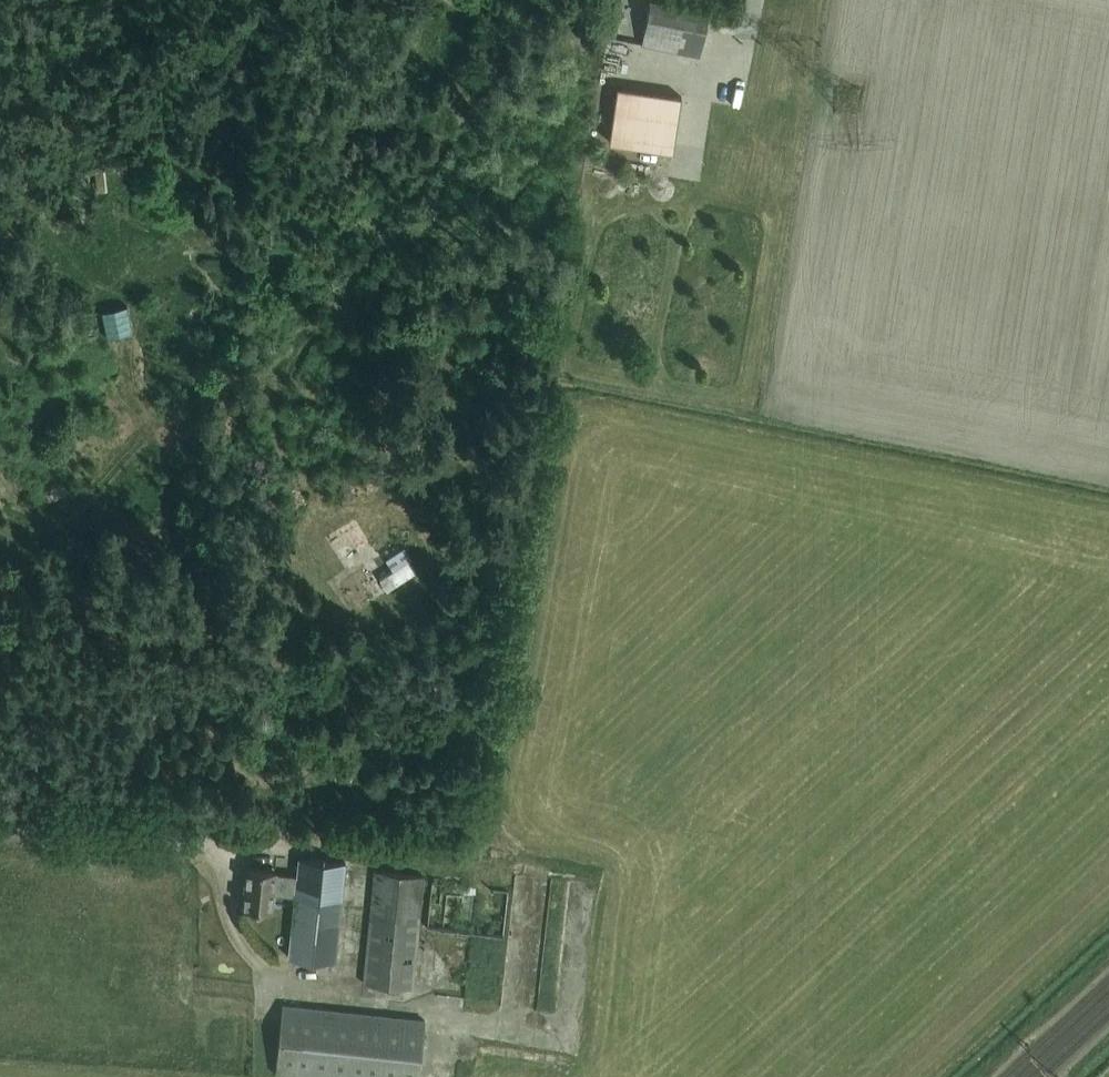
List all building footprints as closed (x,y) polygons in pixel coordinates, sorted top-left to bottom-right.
[(641,43),(698,54),(706,10),(653,0),(650,0),(641,43)] [(608,140),(631,144),(672,149),(679,97),(640,90),(617,87),(608,140)] [(295,894),(288,956),(334,961),(345,861),(299,856),(297,875),(274,872),(274,870),(247,867),(243,907),(271,910),(273,892),(295,894)] [(457,879),(445,879),(444,904),(526,908),(528,864),(458,861),(457,879)] [(412,987),(423,875),(374,870),(363,982),(412,987)] [(313,1076),(418,1076),(424,1019),(282,1004),(274,1073),(313,1076)]
